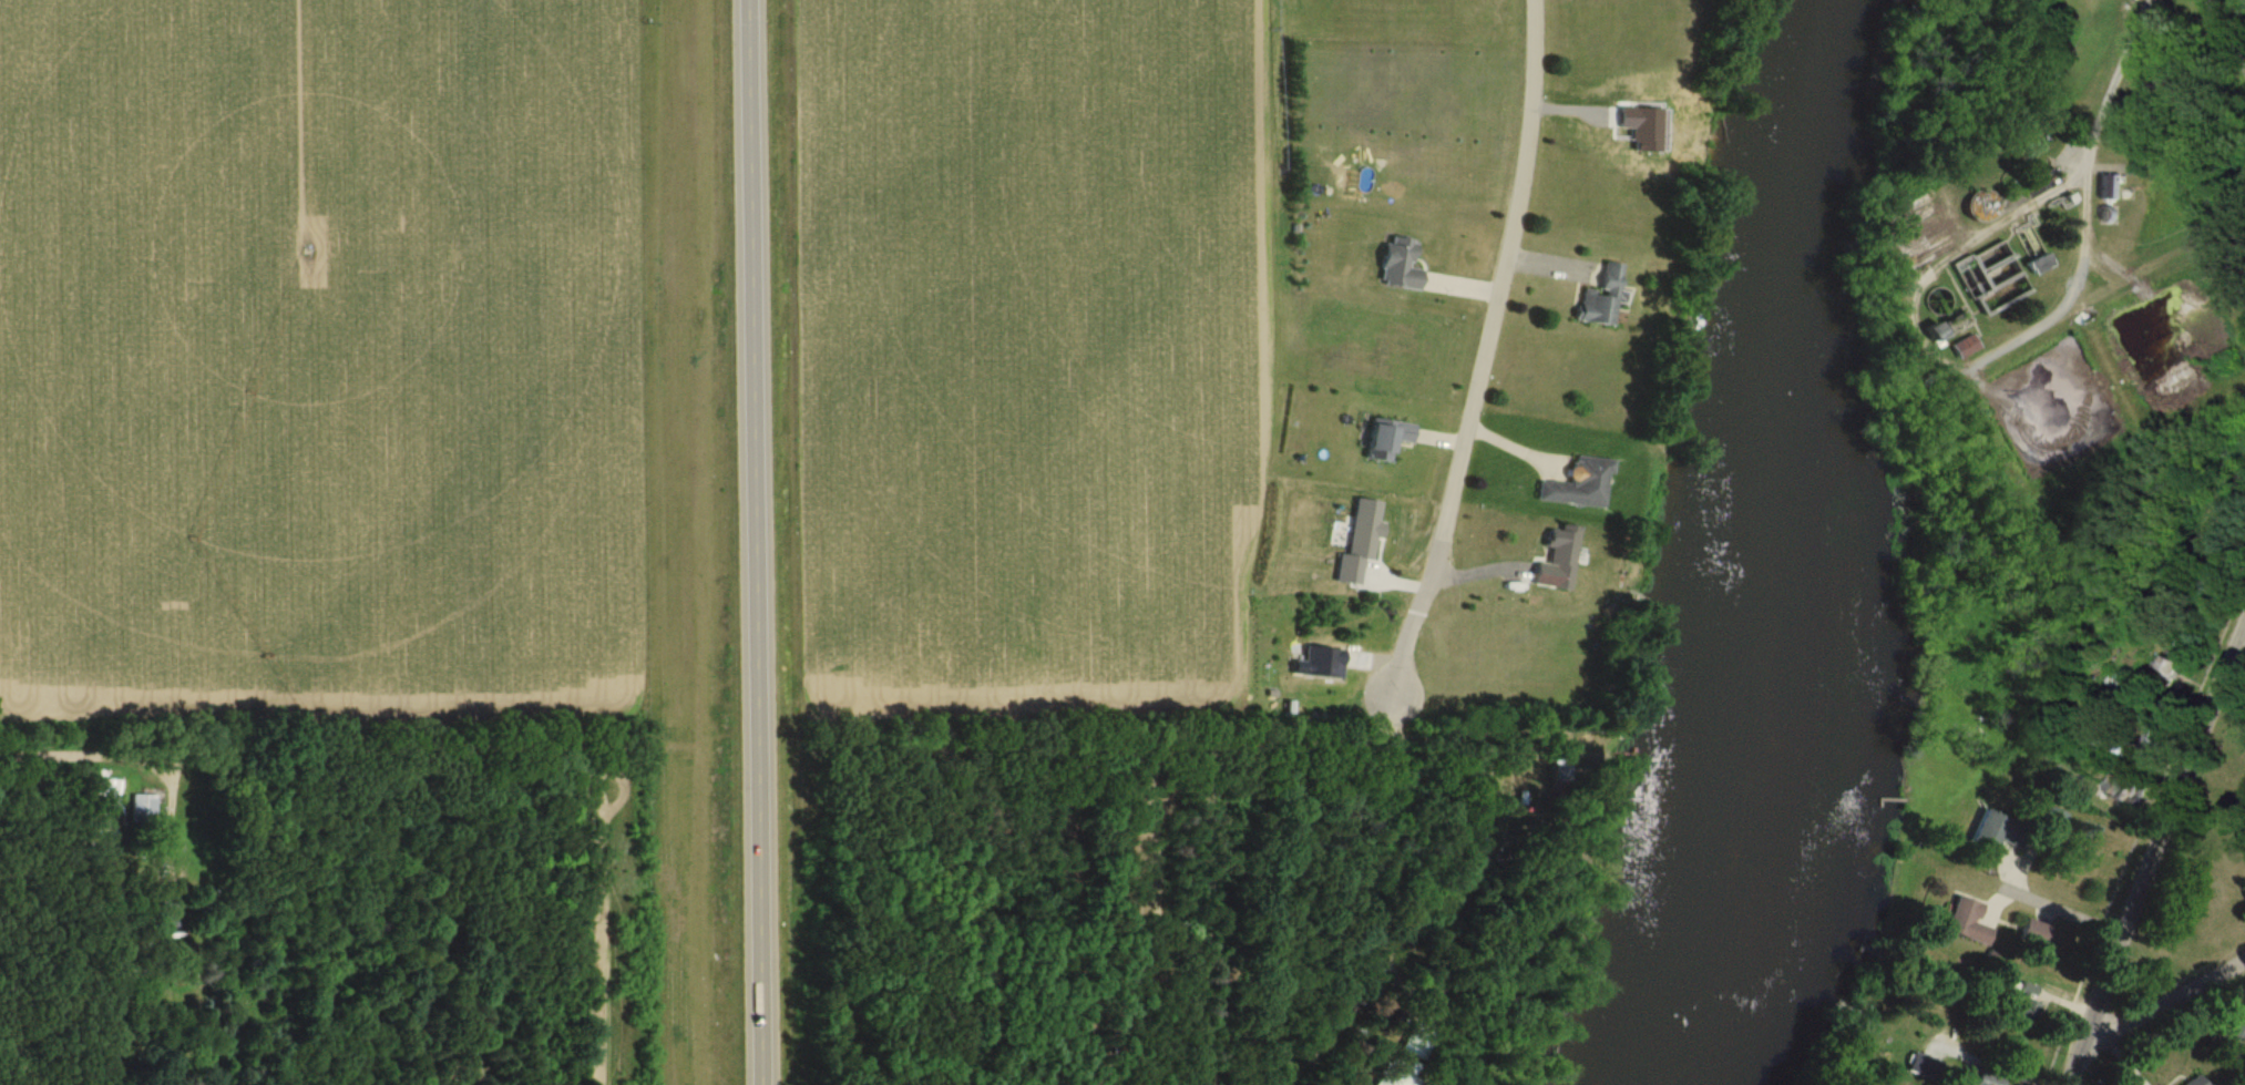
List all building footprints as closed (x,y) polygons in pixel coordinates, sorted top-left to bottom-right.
[(2122,199),(2122,175),(2099,175),(2099,199),(2122,199)] [(1972,220),(1995,219),(1994,192),(1970,193),(1972,220)] [(1420,290),(1423,270),(1412,269),(1416,239),(1388,236),(1381,285),(1420,290)] [(2036,275),(2054,266),(2049,254),(2030,262),(2036,275)] [(1615,326),(1623,264),(1605,261),(1601,290),(1581,288),(1577,321),(1615,326)] [(1980,347),(1972,333),(1951,345),(1959,359),(1980,347)] [(1373,418),(1366,458),(1393,463),(1397,440),(1412,443),(1415,426),(1373,418)] [(1610,459),(1573,455),(1570,483),(1540,480),(1538,501),(1606,507),(1610,459)] [(1580,528),(1553,524),(1546,564),(1555,565),(1551,587),(1570,590),(1580,528)] [(2151,659),(2135,685),(2162,703),(2186,666),(2167,653),(2160,665),(2151,659)] [(2163,727),(2141,723),(2134,755),(2156,759),(2163,727)] [(2141,788),(2112,774),(2102,795),(2132,809),(2141,788)] [(156,823),(156,795),(132,795),(132,823),(156,823)] [(2022,851),(2031,829),(1985,809),(1970,842),(1996,853),(2001,841),(2022,851)] [(1977,924),(1983,905),(1958,897),(1946,932),(1988,947),(1994,930),(1977,924)] [(2045,948),(2053,928),(2028,918),(2021,939),(2045,948)] [(2044,1008),(2034,999),(2039,993),(2029,984),(2008,1009),(2029,1026),(2044,1008)] [(1422,1077),(1390,1062),(1379,1084),(1418,1084),(1422,1077)] [(2003,1072),(1969,1072),(1969,1084),(2003,1084),(2003,1072)] [(2199,1073),(2186,1084),(2211,1084),(2199,1073)]
